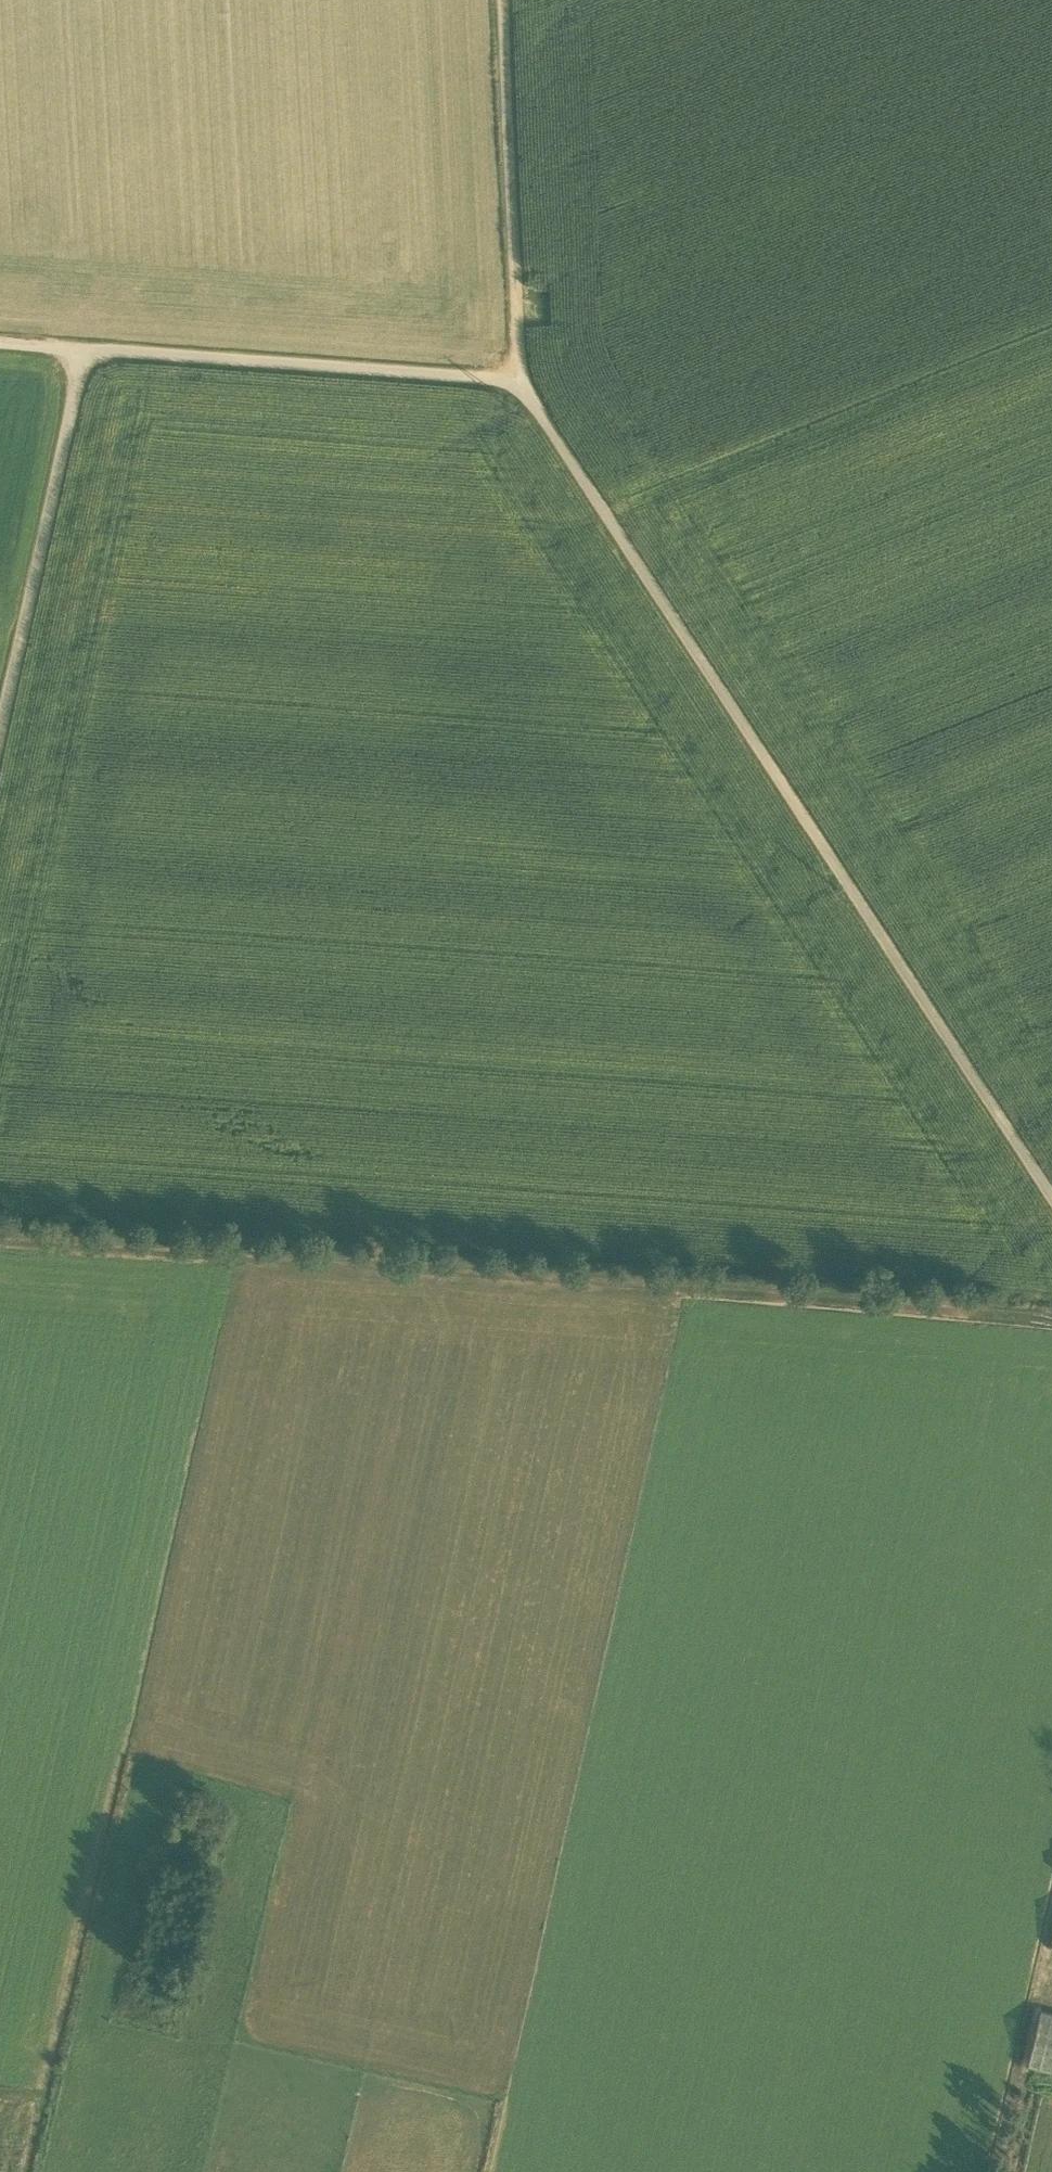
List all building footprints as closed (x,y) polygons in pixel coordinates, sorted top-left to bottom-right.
[(1051,2074),(1051,2014),(1040,2011),(1027,2068),(1051,2074)]
